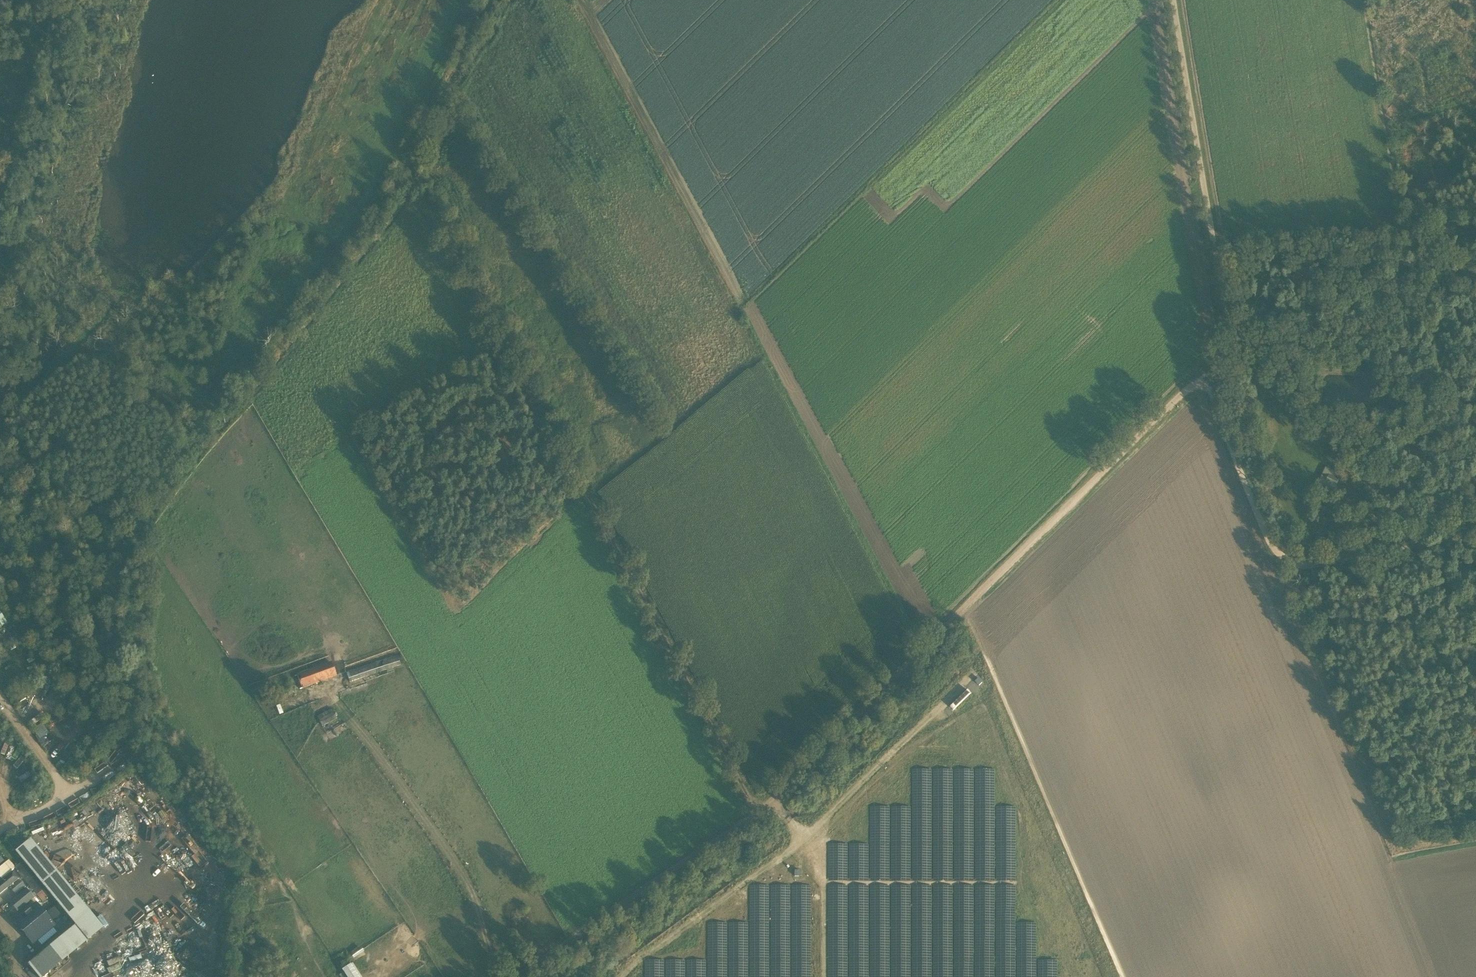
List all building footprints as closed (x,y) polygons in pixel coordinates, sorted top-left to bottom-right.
[(1332,470),(1324,487),(1334,492),(1342,475),(1332,470)] [(346,672),(350,683),(386,669),(387,674),(393,671),(392,668),(401,665),(397,654),(358,668),(346,672)] [(332,662),(297,674),(302,688),(337,676),(332,662)] [(337,719),(331,709),(317,716),(323,727),(337,719)] [(39,740),(49,733),(42,723),(37,727),(32,720),(27,723),(33,730),(32,731),(39,740)] [(118,773),(128,765),(122,757),(112,765),(118,773)] [(16,867),(9,858),(0,866),(0,876),(2,878),(16,867)] [(22,862),(15,868),(30,886),(42,902),(49,897),(30,873),(36,881),(22,862)] [(28,886),(16,872),(0,886),(0,896),(7,904),(28,886)] [(18,919),(36,941),(55,925),(37,903),(18,919)] [(330,935),(322,940),(346,976),(358,976),(330,935)]
